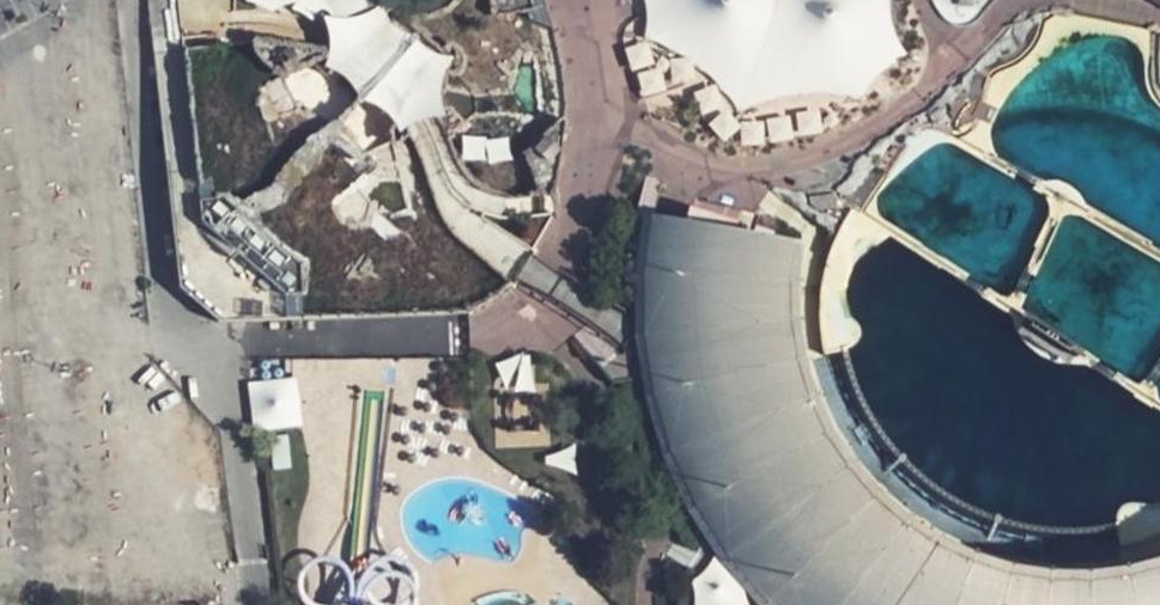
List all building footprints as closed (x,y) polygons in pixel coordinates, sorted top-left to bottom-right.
[(636,6),(638,21),(636,45),(658,53),(678,64),(696,79),(712,96),(733,117),(774,105),(809,101),(853,105),(867,85),(882,71),(902,61),(890,40),(885,21),(883,0),(634,0),(636,6)] [(352,18),(324,18),(330,47),(326,66),(337,79),(348,86),(361,103),(380,114),(405,134),(407,132),(419,120),(444,121),(440,89),(451,58),(440,56),(427,50),(417,39),(391,23),(382,4),(368,14),(352,18)] [(791,302),(796,254),(797,250),(757,243),(749,241),(742,240),(644,220),(639,219),(632,281),(633,341),(636,368),(642,401),(659,459),(684,514),(718,565),(749,604),(1159,604),(1159,561),(1158,561),(1112,574),(1064,578),(1016,573),(970,561),(927,540),(888,512),(854,479),(827,439),(807,396),(795,349),(791,302)] [(501,391),(532,391),(532,356),(500,357),(501,391)] [(252,430),(301,426),(297,377),(248,381),(252,430)] [(495,448),(545,444),(542,398),(504,401),(506,424),(493,425),(495,448)]
